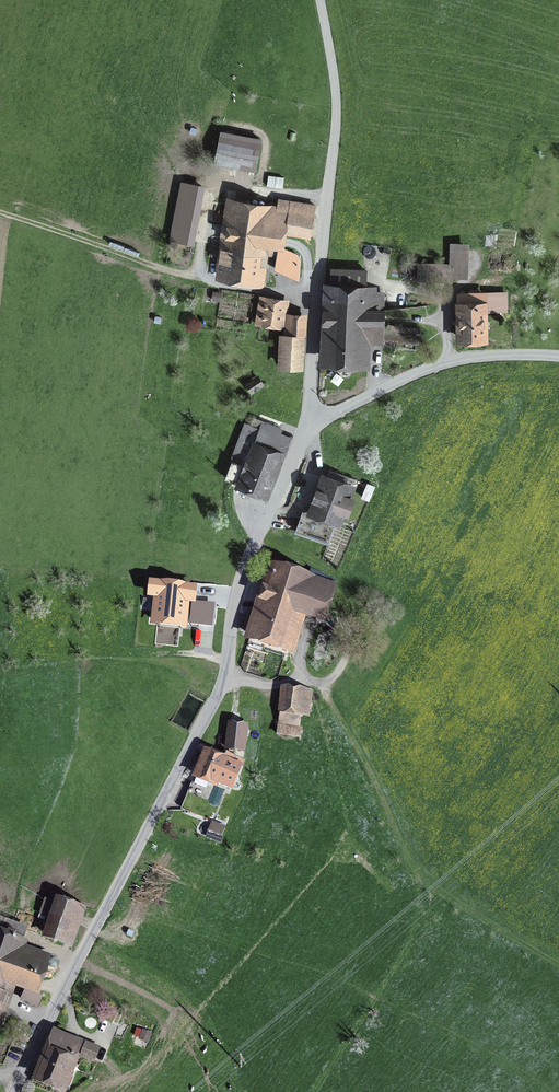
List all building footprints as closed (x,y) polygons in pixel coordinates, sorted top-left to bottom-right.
[(215,162),(250,169),(255,138),(220,131),(215,162)] [(192,244),(202,187),(186,184),(176,241),(192,244)] [(262,250),(277,252),(282,244),(284,233),(309,238),(315,206),(280,200),(279,209),(236,201),(226,261),(221,260),(219,275),(261,282),(264,268),(259,267),(262,250)] [(302,255),(282,244),(277,252),(276,254),(296,265),(302,255)] [(418,274),(418,281),(451,281),(451,275),(465,275),(466,248),(453,247),(452,265),(418,264),(418,274)] [(332,288),(329,362),(363,362),(364,339),(381,338),(421,344),(422,334),(381,329),(383,296),(365,295),(366,272),(336,270),(335,288),(332,288)] [(409,284),(418,284),(418,281),(418,274),(410,273),(409,284)] [(460,294),(461,339),(484,339),(484,294),(460,294)] [(507,294),(490,294),(490,312),(507,312),(507,294)] [(284,304),(263,301),(260,320),(281,323),(284,304)] [(291,334),(288,334),(288,344),(301,344),(302,317),(292,316),(291,334)] [(301,344),(288,344),(288,334),(282,334),(280,366),(300,366),(301,344)] [(246,384),(251,391),(262,385),(257,377),(246,384)] [(251,487),(265,493),(286,440),(278,437),(281,429),(266,423),(262,432),(257,430),(258,429),(246,424),(232,461),(233,461),(226,478),(243,484),(241,489),(249,492),(251,487)] [(326,479),(314,511),(312,520),(334,528),(342,505),(346,507),(352,489),(326,479)] [(329,543),(334,528),(312,520),(314,511),(303,511),(295,531),(329,543)] [(276,569),(253,640),(287,651),(299,616),(322,624),(333,588),(276,569)] [(194,590),(152,586),(151,597),(159,598),(157,621),(181,624),(183,601),(193,602),(194,590)] [(286,690),(282,722),(299,724),(300,713),(309,714),(311,692),(286,690)] [(231,726),(229,750),(241,751),(244,727),(231,726)] [(301,729),(278,726),(277,734),(299,737),(301,729)] [(224,761),(206,753),(195,781),(196,783),(204,787),(207,786),(210,779),(232,788),(241,767),(240,767),(243,760),(231,754),(228,760),(225,759),(224,761)] [(214,822),(208,836),(217,840),(223,826),(214,822)] [(60,901),(46,936),(69,946),(83,910),(60,901)] [(10,983),(35,991),(48,958),(22,949),(25,943),(8,937),(13,924),(0,920),(0,1011),(10,983)] [(41,998),(27,989),(22,996),(35,1006),(41,998)] [(135,1036),(148,1042),(153,1033),(140,1027),(135,1036)] [(56,1033),(49,1051),(72,1060),(79,1042),(56,1033)] [(81,1057),(94,1062),(99,1049),(86,1044),(81,1057)] [(60,1088),(72,1060),(49,1051),(38,1079),(60,1088)]
